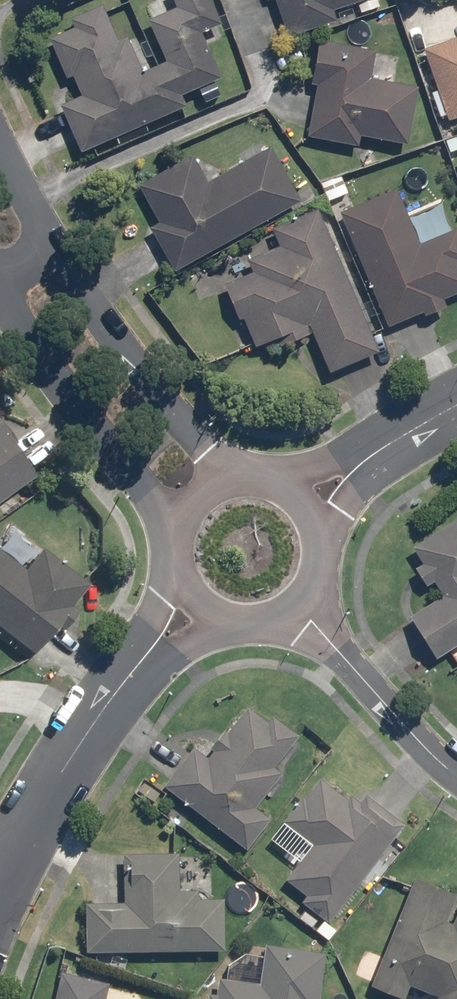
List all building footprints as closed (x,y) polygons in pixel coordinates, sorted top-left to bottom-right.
[(73,154),(183,107),(178,95),(216,79),(196,34),(215,26),(204,0),(165,0),(169,9),(142,20),(160,62),(138,72),(122,36),(112,40),(97,4),(40,29),(70,99),(53,107),(73,154)] [(282,38),(332,21),(329,13),(366,0),(269,0),(282,38)] [(417,48),(442,121),(456,116),(456,35),(417,48)] [(371,51),(312,40),(304,85),(310,87),(301,139),(353,148),(355,138),(403,147),(414,87),(365,78),(371,51)] [(142,228),(168,274),(296,202),(265,147),(204,181),(189,155),(132,187),(152,223),(142,228)] [(333,214),(381,329),(456,297),(456,242),(452,230),(415,246),(391,189),(333,214)] [(373,353),(311,210),(265,230),(272,247),(243,259),(248,273),(216,287),(243,350),(271,338),(275,348),(306,335),(324,375),(373,353)] [(40,472),(0,416),(0,500),(40,472)] [(403,550),(434,598),(401,619),(428,663),(456,644),(456,515),(403,550)] [(36,655),(59,626),(64,630),(81,609),(76,605),(93,584),(44,544),(25,567),(0,548),(0,626),(36,655)] [(188,751),(158,788),(240,853),(265,821),(248,808),(276,774),(268,768),(293,736),(265,714),(259,722),(242,709),(221,736),(215,731),(195,756),(188,751)] [(296,903),(324,924),(399,826),(359,796),(352,806),(311,776),(276,823),(306,845),(280,881),(300,897),(296,903)] [(80,903),(80,955),(219,953),(219,899),(194,900),(194,891),(173,891),(172,855),(116,856),(117,902),(80,903)] [(364,988),(390,998),(399,998),(404,987),(431,998),(430,998),(456,998),(456,899),(410,879),(364,988)] [(202,998),(313,998),(320,953),(258,945),(253,984),(205,978),(202,998)] [(55,973),(49,998),(101,998),(104,984),(55,973)]
